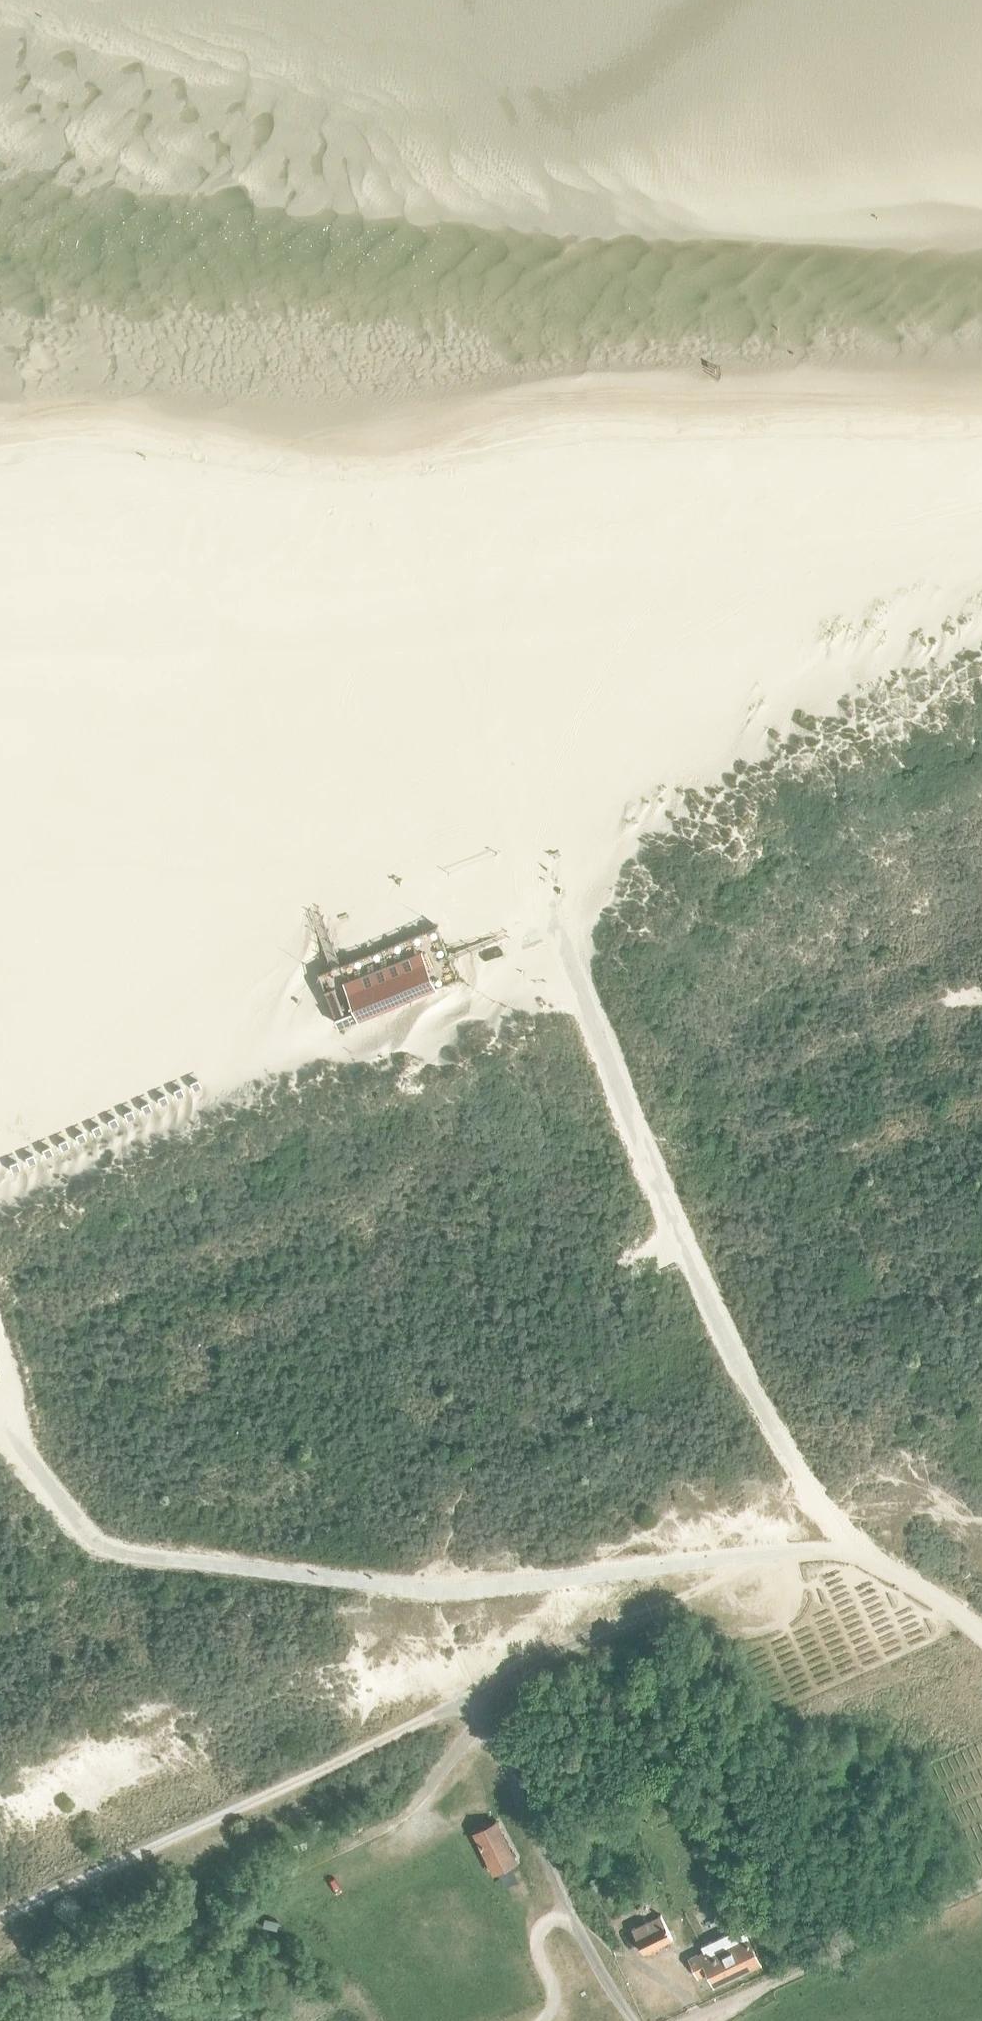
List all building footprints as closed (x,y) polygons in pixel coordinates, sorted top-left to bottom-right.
[(417,963),(350,990),(357,1009),(360,1017),(428,990),(417,963)] [(335,986),(325,990),(334,1012),(343,1008),(335,986)] [(340,1025),(360,1017),(357,1009),(336,1017),(340,1025)] [(476,1833),(495,1871),(515,1861),(496,1824),(476,1833)] [(632,1928),(644,1953),(673,1939),(661,1914),(632,1928)] [(710,1971),(715,1982),(758,1961),(742,1926),(702,1946),(704,1951),(690,1958),(699,1977),(710,1971)]
